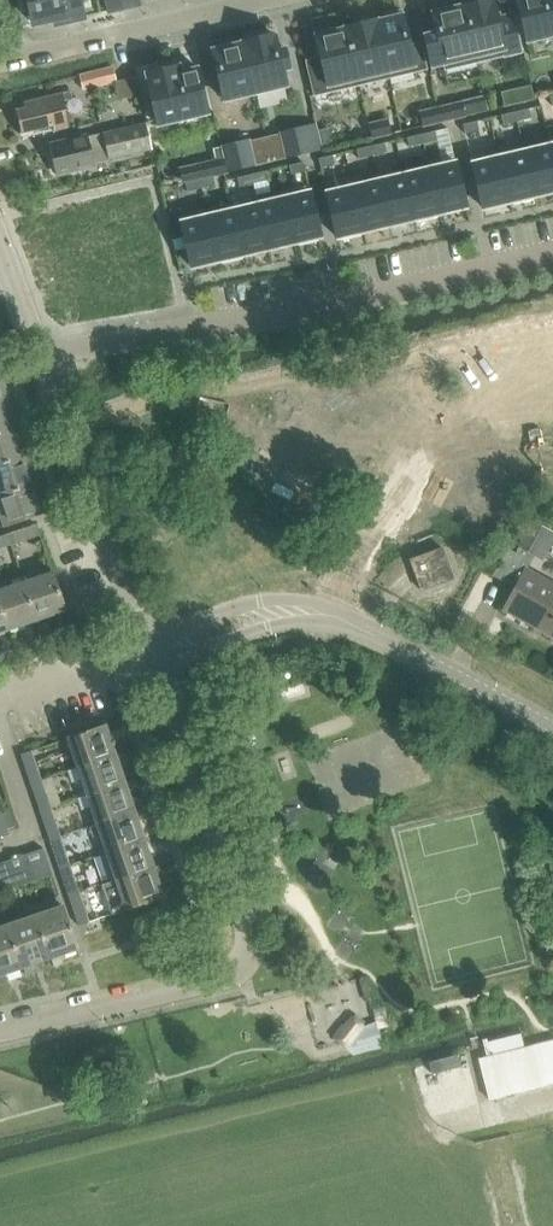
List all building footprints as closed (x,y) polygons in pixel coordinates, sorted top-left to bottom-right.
[(26,12),(30,11),(33,24),(66,16),(67,21),(84,17),(80,0),(23,0),(26,12)] [(124,9),(122,0),(105,0),(108,13),(124,9)] [(124,9),(140,5),(139,0),(122,0),(124,9)] [(463,6),(476,62),(520,51),(511,15),(497,18),(493,0),(476,0),(477,2),(463,6)] [(527,42),(552,36),(552,0),(517,0),(527,42)] [(437,33),(424,36),(431,67),(444,64),(445,70),(476,62),(463,6),(432,13),(437,33)] [(377,20),(375,20),(389,78),(426,69),(420,44),(410,46),(401,11),(385,15),(386,19),(377,21),(377,20)] [(375,20),(346,27),(359,85),(389,78),(375,20)] [(320,58),(306,61),(314,96),(359,85),(346,27),(344,27),(345,29),(331,32),(330,28),(314,32),(320,58)] [(274,34),(244,41),(256,94),(287,87),(283,70),(290,69),(285,49),(278,50),(274,34)] [(242,43),(213,50),(225,101),(256,94),(244,41),(242,42),(242,43)] [(179,65),(145,73),(158,125),(208,113),(198,68),(181,72),(179,65)] [(84,90),(116,82),(114,75),(112,68),(80,76),(84,90)] [(138,76),(119,81),(123,97),(142,92),(138,76)] [(54,132),(69,129),(62,101),(72,99),(70,90),(61,92),(61,94),(23,102),(25,108),(16,110),(21,134),(53,127),(54,132)] [(461,103),(440,108),(443,122),(464,117),(461,103)] [(440,108),(419,113),(423,127),(443,122),(440,108)] [(530,113),(516,116),(518,126),(532,122),(530,113)] [(516,116),(502,119),(504,129),(518,126),(516,116)] [(387,120),(369,124),(372,138),(391,134),(387,120)] [(93,163),(152,150),(146,125),(87,138),(87,137),(50,145),(57,174),(93,166),(93,163)] [(478,125),(464,128),(466,137),(481,134),(478,125)] [(307,126),(280,133),(286,159),(314,152),(307,126)] [(328,129),(318,132),(321,147),(331,144),(328,129)] [(435,131),(421,135),(423,144),(437,141),(435,131)] [(421,135),(407,138),(409,148),(423,144),(421,135)] [(249,140),(222,146),(228,173),(255,167),(249,140)] [(385,143),(371,147),(373,156),(387,153),(385,143)] [(524,151),(535,196),(552,192),(552,159),(550,145),(524,151)] [(371,147),(357,150),(359,159),(373,156),(371,147)] [(524,151),(498,157),(509,202),(524,199),(524,202),(532,200),(532,197),(533,197),(535,196),(524,151)] [(334,156),(320,160),(322,169),(336,166),(334,156)] [(498,157),(472,163),(483,209),(508,203),(509,202),(498,157)] [(224,159),(200,164),(204,178),(213,176),(227,173),(224,159)] [(296,164),(289,166),(291,175),(298,173),(305,172),(303,162),(296,164)] [(456,163),(430,169),(440,214),(466,208),(456,163)] [(430,169),(404,175),(415,220),(418,219),(418,222),(426,220),(425,217),(439,214),(440,214),(430,169)] [(265,171),(251,175),(254,184),(268,181),(265,171)] [(251,175),(237,178),(240,187),(254,184),(251,175)] [(404,175),(378,181),(389,226),(414,220),(415,220),(404,175)] [(200,179),(202,189),(217,185),(214,176),(204,179),(200,179)] [(200,179),(186,182),(188,192),(202,189),(200,179)] [(378,181),(352,187),(363,232),(389,226),(378,181)] [(352,187),(327,193),(337,238),(342,237),(342,240),(350,238),(349,235),(362,232),(363,232),(352,187)] [(310,192),(284,198),(295,243),(309,240),(309,242),(317,240),(316,238),(321,237),(310,192)] [(284,198),(259,204),(269,249),(293,243),(295,243),(284,198)] [(259,204),(233,210),(243,255),(269,249),(259,204)] [(233,210),(207,216),(218,261),(233,258),(233,260),(241,258),(240,256),(243,255),(233,210)] [(207,216),(181,222),(184,234),(187,248),(192,267),(217,261),(207,216)] [(184,234),(172,237),(175,251),(187,248),(184,234)] [(0,374),(0,403),(9,400),(8,397),(18,394),(14,384),(5,388),(0,374)] [(9,400),(0,403),(0,434),(18,428),(17,425),(27,421),(24,412),(14,416),(9,400)] [(18,428),(0,434),(0,465),(28,455),(27,452),(36,449),(33,440),(24,443),(18,428)] [(28,455),(0,465),(0,496),(38,483),(37,480),(46,477),(43,468),(34,471),(28,455)] [(311,455),(279,462),(285,490),(317,483),(311,455)] [(38,483),(0,496),(0,512),(5,526),(48,511),(46,508),(56,505),(52,496),(43,499),(38,483)] [(527,570),(549,529),(534,521),(517,553),(508,548),(493,576),(515,588),(504,609),(552,636),(552,584),(527,570)] [(37,524),(7,534),(11,544),(40,534),(37,524)] [(0,536),(0,548),(11,544),(7,534),(0,536)] [(422,591),(454,579),(443,548),(411,560),(422,591)] [(53,572),(24,582),(37,620),(66,610),(53,572)] [(0,590),(0,604),(8,629),(37,620),(24,582),(0,590)] [(8,629),(0,604),(0,632),(8,629)] [(307,693),(303,678),(278,685),(282,700),(307,693)] [(68,738),(79,768),(116,756),(106,725),(68,738)] [(21,754),(31,785),(42,781),(31,751),(21,754)] [(67,772),(71,784),(83,780),(88,797),(126,784),(116,756),(79,768),(67,772)] [(31,785),(41,813),(51,810),(42,781),(31,785)] [(77,801),(81,813),(92,809),(98,825),(135,813),(126,784),(88,797),(77,801)] [(8,834),(0,809),(0,837),(8,834)] [(41,813),(50,841),(61,838),(51,810),(41,813)] [(89,828),(93,839),(102,836),(108,853),(145,841),(135,813),(98,825),(89,828)] [(50,841),(60,870),(70,866),(61,838),(50,841)] [(108,853),(116,879),(117,882),(155,869),(145,841),(108,853)] [(43,848),(5,861),(10,874),(27,869),(31,881),(52,873),(43,848)] [(0,863),(0,891),(31,881),(27,869),(10,874),(5,861),(0,863)] [(60,870),(70,899),(80,895),(70,866),(60,870)] [(164,896),(155,869),(117,882),(116,879),(102,884),(112,914),(164,896)] [(44,911),(33,915),(48,959),(51,958),(54,966),(64,963),(61,954),(78,949),(63,905),(59,895),(44,900),(47,910),(44,911)] [(89,921),(80,895),(70,899),(78,925),(89,921)] [(33,964),(48,959),(33,915),(5,925),(19,968),(23,967),(26,975),(36,972),(33,964)] [(19,968),(5,925),(0,926),(0,984),(8,981),(5,973),(19,968)] [(366,979),(360,981),(366,1004),(372,1002),(370,992),(367,982),(367,981),(366,979)] [(344,1026),(334,1039),(352,1055),(355,1057),(384,1049),(379,1030),(390,1028),(386,1009),(374,1011),(378,1024),(366,1028),(353,1015),(344,1026)] [(552,1084),(552,1041),(479,1060),(489,1100),(552,1084)] [(458,1055),(429,1063),(432,1074),(461,1067),(458,1055)]
